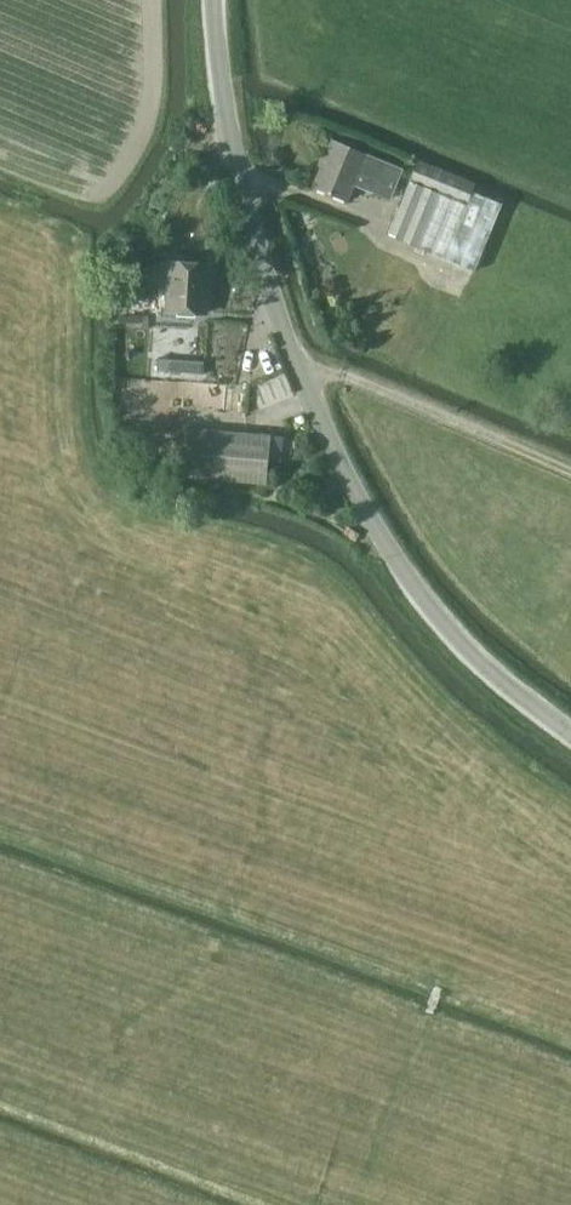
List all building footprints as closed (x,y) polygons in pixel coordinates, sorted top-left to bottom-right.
[(405,168),(386,160),(329,135),(316,165),(322,168),(313,187),(348,202),(355,186),(371,193),(372,191),(391,199),(405,168)] [(473,191),(475,185),(418,161),(409,183),(467,206),(473,191)] [(503,203),(473,191),(467,206),(409,183),(388,234),(475,270),(503,203)] [(170,262),(169,283),(167,310),(207,312),(210,264),(170,262)] [(190,364),(189,377),(203,378),(204,365),(190,364)] [(184,476),(194,477),(267,483),(271,435),(189,427),(184,476)]
